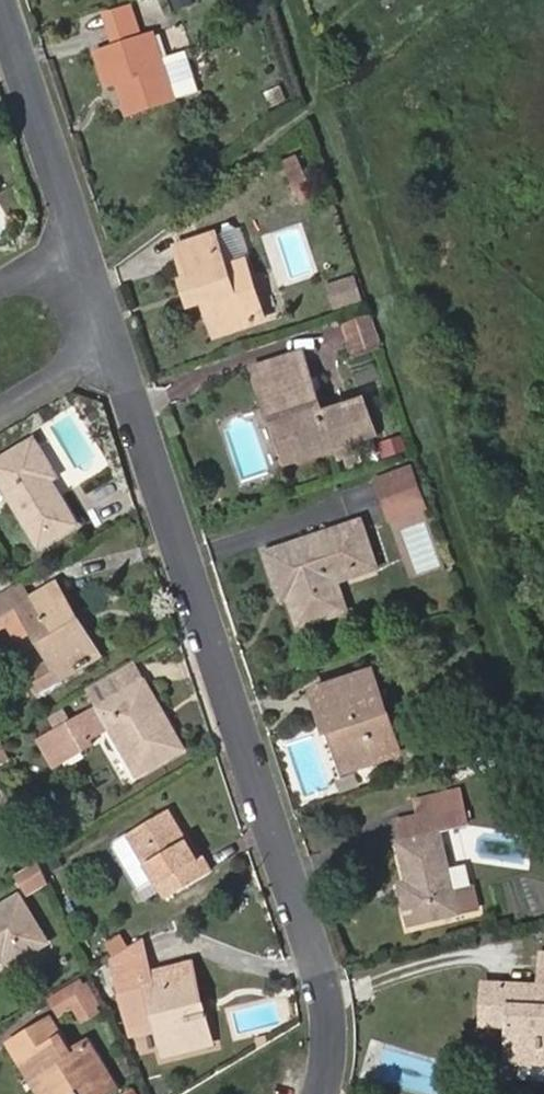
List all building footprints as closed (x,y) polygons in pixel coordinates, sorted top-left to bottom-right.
[(135,112),(175,100),(153,32),(95,51),(106,85),(116,82),(126,79),(135,112)] [(126,115),(135,112),(126,79),(116,82),(126,115)] [(292,188),(307,181),(296,156),(281,163),(292,188)] [(298,203),(314,195),(307,181),(292,188),(298,203)] [(229,226),(237,257),(253,252),(245,222),(229,226)] [(243,259),(223,265),(214,236),(176,248),(187,282),(193,280),(200,303),(205,301),(215,334),(262,318),(243,259)] [(352,277),(329,285),(337,307),(359,300),(352,277)] [(184,282),(190,305),(200,303),(193,280),(187,282),(184,282)] [(370,313),(343,322),(353,353),(380,344),(370,313)] [(333,419),(314,424),(302,385),(310,382),(301,355),(256,370),(269,411),(280,408),(296,460),(371,435),(361,401),(331,411),(333,419)] [(269,411),(285,463),(296,460),(280,408),(269,411)] [(41,449),(35,440),(14,454),(19,462),(41,449)] [(52,480),(57,476),(41,449),(19,462),(14,454),(0,462),(0,476),(41,545),(77,524),(52,480)] [(414,467),(381,478),(393,515),(427,504),(414,467)] [(356,569),(373,564),(360,522),(266,552),(278,588),(287,585),(291,597),(300,627),(346,611),(336,581),(333,570),(355,563),(356,569)] [(336,581),(375,569),(373,564),(356,569),(355,563),(333,570),(336,581)] [(73,617),(54,586),(32,599),(22,582),(21,583),(0,596),(0,620),(19,609),(49,659),(24,674),(36,694),(61,679),(59,675),(78,664),(80,668),(98,657),(81,629),(77,631),(70,620),(73,617)] [(278,588),(280,599),(291,597),(287,585),(278,588)] [(81,629),(73,617),(70,620),(77,631),(81,629)] [(133,663),(89,689),(100,709),(144,683),(133,663)] [(61,679),(80,668),(78,664),(59,675),(61,679)] [(346,771),(399,754),(372,671),(314,690),(328,731),(333,730),(346,771)] [(139,774),(183,750),(144,683),(100,709),(44,741),(57,763),(90,744),(88,739),(110,725),(139,774)] [(457,791),(415,801),(419,818),(461,808),(457,791)] [(200,854),(195,854),(167,807),(126,832),(145,865),(164,898),(210,871),(200,854)] [(464,866),(445,870),(436,832),(465,825),(461,808),(419,818),(399,822),(403,843),(401,843),(409,879),(409,880),(412,893),(403,895),(409,924),(474,909),(464,866)] [(145,865),(126,832),(113,839),(112,845),(129,874),(145,865)] [(38,860),(17,873),(28,892),(47,880),(38,860)] [(409,879),(399,882),(403,895),(412,893),(409,880),(409,879)] [(45,943),(18,898),(0,908),(0,960),(3,958),(4,958),(20,948),(24,955),(45,943)] [(112,955),(129,945),(121,932),(104,942),(112,955)] [(197,1017),(202,1016),(189,965),(149,974),(140,938),(129,945),(112,955),(111,956),(124,1012),(152,1005),(155,1016),(164,1052),(202,1042),(197,1017)] [(4,958),(8,965),(24,955),(20,948),(4,958)] [(543,1061),(543,967),(542,984),(485,982),(484,1023),(509,1024),(522,1025),(521,1060),(543,1061)] [(82,999),(94,992),(89,982),(77,989),(82,999)] [(124,1012),(127,1023),(155,1016),(152,1005),(124,1012)] [(202,1042),(208,1041),(202,1016),(197,1017),(202,1042)] [(114,1089),(86,1043),(70,1053),(50,1021),(10,1045),(30,1077),(40,1071),(55,1093),(106,1093),(114,1089)] [(509,1024),(509,1060),(521,1060),(522,1025),(509,1024)] [(521,1060),(521,1073),(525,1077),(543,1078),(543,1061),(521,1060)] [(40,1093),(55,1093),(40,1071),(30,1077),(40,1093)]
